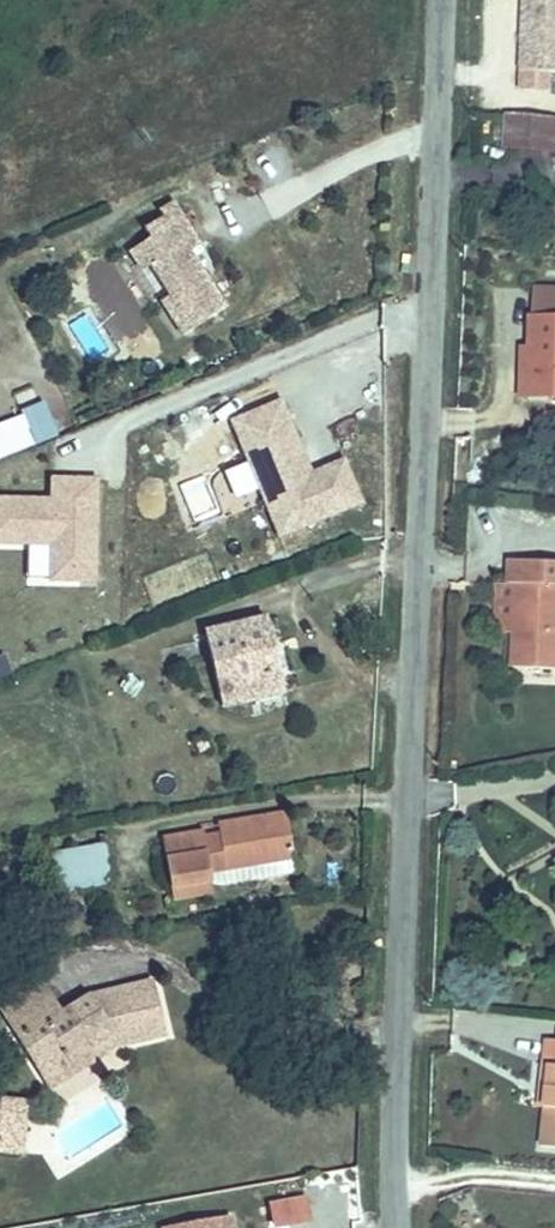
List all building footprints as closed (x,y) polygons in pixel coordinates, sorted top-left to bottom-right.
[(519,89),(551,91),(552,72),(554,72),(554,0),(523,0),(519,89)] [(509,114),(506,147),(554,151),(554,118),(509,114)] [(225,309),(189,253),(200,246),(172,203),(160,211),(164,217),(144,230),(150,239),(130,252),(142,271),(151,266),(170,296),(162,302),(183,336),(225,309)] [(535,290),(533,351),(533,377),(523,376),(522,396),(554,397),(554,290),(535,290)] [(533,377),(533,351),(523,351),(523,376),(533,377)] [(360,503),(343,461),(304,477),(291,447),(298,444),(280,402),(233,421),(280,536),(360,503)] [(53,441),(40,407),(23,414),(37,447),(53,441)] [(90,524),(96,524),(97,484),(53,483),(52,504),(0,503),(0,547),(28,548),(52,548),(51,582),(51,584),(95,585),(96,539),(90,539),(90,524)] [(51,582),(52,548),(28,548),(27,582),(51,582)] [(512,561),(511,583),(518,583),(516,632),(515,668),(554,670),(554,563),(512,561)] [(516,632),(518,583),(511,583),(500,582),(497,631),(516,632)] [(284,693),(267,619),(205,634),(222,707),(284,693)] [(295,860),(287,815),(219,826),(221,840),(205,843),(210,874),(295,860)] [(107,843),(53,848),(57,889),(111,884),(107,843)] [(152,983),(88,998),(59,1016),(35,979),(0,1001),(0,1009),(38,1069),(63,1053),(76,1073),(105,1054),(99,1044),(111,1037),(118,1047),(164,1036),(152,983)] [(547,1040),(544,1067),(551,1068),(546,1108),(542,1147),(554,1149),(554,1041),(547,1040)] [(76,1073),(63,1053),(38,1069),(50,1089),(76,1073)] [(546,1108),(551,1068),(544,1067),(539,1108),(546,1108)] [(27,1104),(0,1102),(0,1152),(23,1154),(27,1104)] [(309,1221),(305,1200),(271,1206),(275,1227),(309,1221)] [(228,1217),(166,1227),(230,1227),(228,1217)]
